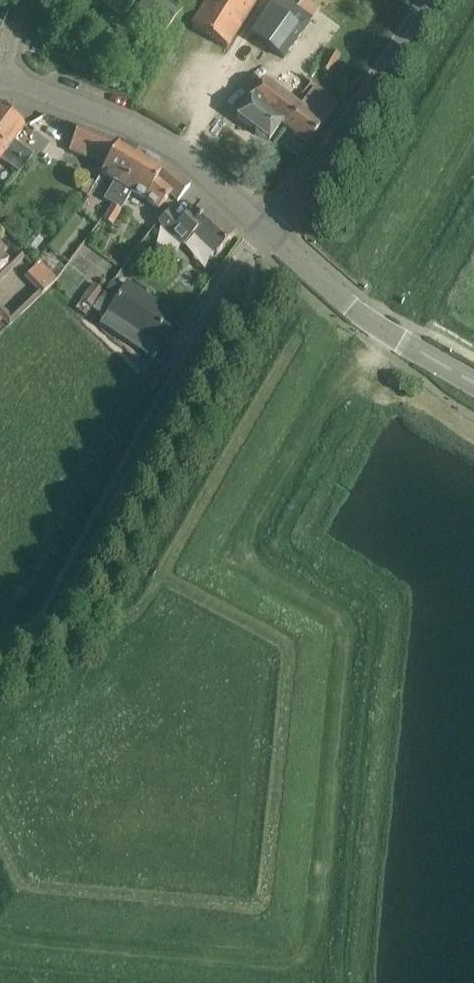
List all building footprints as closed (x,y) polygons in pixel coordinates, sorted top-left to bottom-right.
[(122,16),(130,7),(136,12),(134,14),(163,36),(183,10),(170,0),(102,0),(122,16)] [(227,49),(257,0),(209,0),(192,27),(227,49)] [(295,9),(283,0),(277,0),(251,36),(267,48),(295,9)] [(282,58),(309,19),(295,9),(267,48),(282,58)] [(329,50),(319,68),(330,74),(340,56),(343,50),(333,45),(330,50),(329,50)] [(249,101),(237,118),(269,141),(281,124),(285,127),(299,108),(264,81),(249,101)] [(299,108),(285,127),(307,143),(337,103),(315,86),(299,108)] [(26,165),(32,156),(13,142),(24,127),(11,118),(12,116),(10,115),(9,116),(0,109),(0,146),(26,165)] [(105,165),(119,142),(78,127),(71,145),(69,151),(105,165)] [(104,199),(113,205),(119,194),(120,195),(123,191),(119,189),(121,185),(123,186),(140,155),(119,142),(105,165),(101,173),(114,181),(104,199)] [(26,165),(0,146),(0,159),(19,173),(26,165)] [(164,168),(140,155),(123,186),(121,185),(119,189),(123,191),(120,195),(119,194),(113,205),(104,221),(112,226),(131,193),(145,201),(158,210),(169,196),(177,202),(190,186),(167,168),(164,168)] [(189,213),(180,223),(168,212),(158,223),(183,246),(194,235),(205,245),(201,249),(210,257),(214,254),(215,255),(234,236),(207,211),(197,221),(189,213)] [(23,260),(18,255),(7,266),(0,259),(0,281),(23,260)] [(25,278),(36,291),(41,296),(56,281),(40,263),(25,278)] [(86,318),(93,309),(106,292),(93,283),(74,308),(86,318)] [(93,309),(104,318),(100,325),(134,347),(151,358),(159,345),(161,346),(179,318),(162,307),(126,284),(122,290),(111,283),(107,290),(106,292),(93,309)] [(9,326),(41,296),(36,291),(9,316),(0,307),(0,316),(9,326)]
